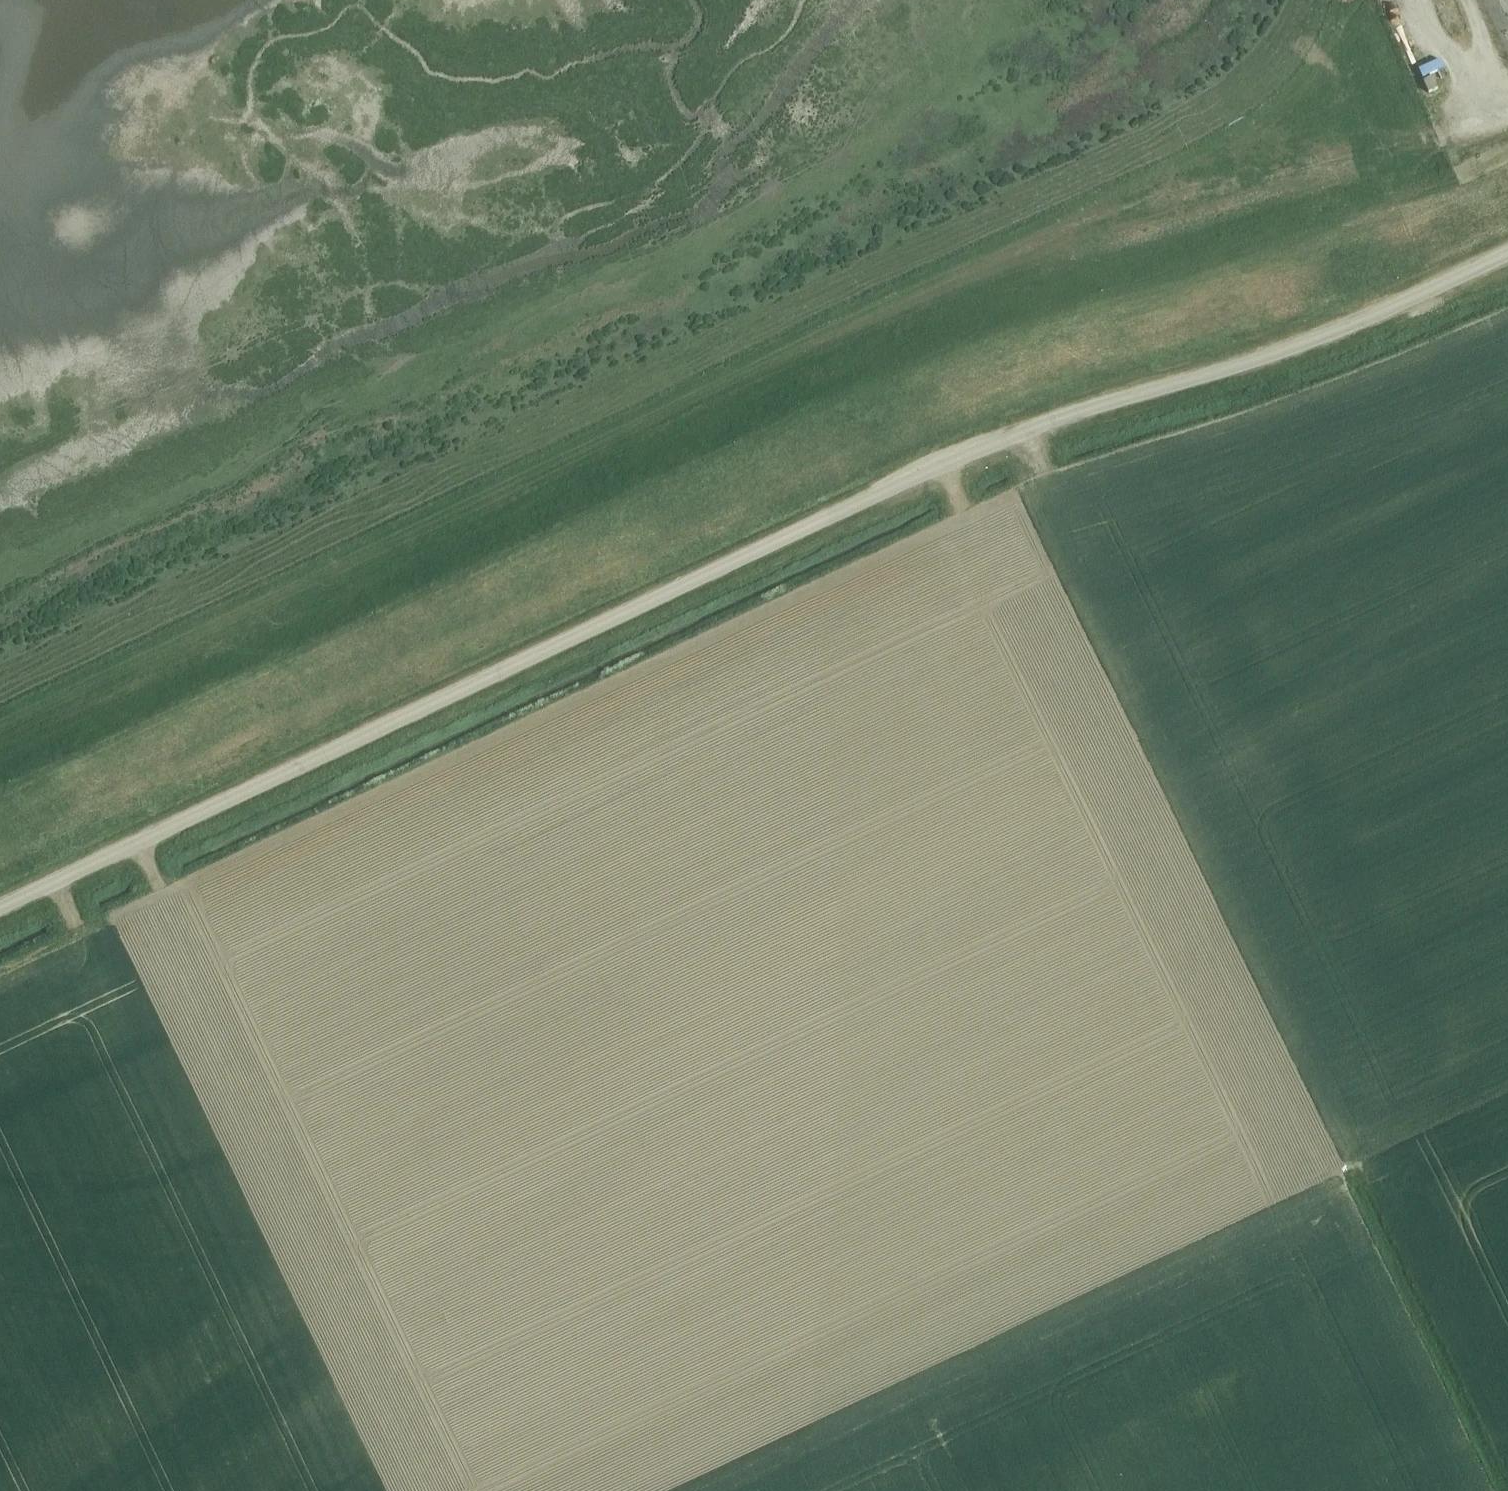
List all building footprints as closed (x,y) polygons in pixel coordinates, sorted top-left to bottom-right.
[(1433,77),(1424,82),(1429,93),(1438,89),(1433,77)]
